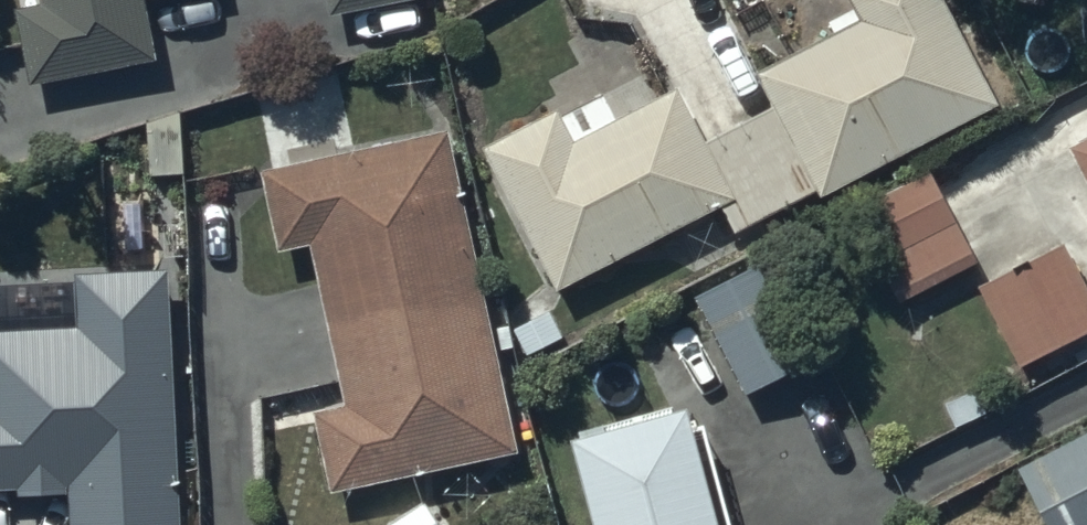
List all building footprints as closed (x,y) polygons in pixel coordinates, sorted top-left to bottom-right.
[(41,8),(18,11),(31,87),(159,65),(148,1),(154,0),(39,0),(41,8)] [(332,20),(432,2),(432,0),(328,0),(332,20)] [(485,148),(562,290),(722,205),(738,235),(816,193),(820,200),(1000,104),(944,0),(847,0),(854,14),(829,28),(833,36),(757,77),(775,110),(707,146),(677,90),(618,121),(604,95),(562,117),(558,109),(485,148)] [(451,135),(263,173),(280,254),(315,246),(348,408),(317,414),(333,493),(517,456),(451,135)] [(1074,153),(1086,180),(1086,147),(1074,153)] [(929,174),(865,205),(891,260),(883,264),(902,304),(975,269),(929,174)] [(980,292),(1017,369),(1086,336),(1086,291),(1067,251),(980,292)] [(763,268),(699,300),(749,398),(813,366),(763,268)] [(0,334),(0,491),(21,490),(21,497),(71,495),(72,524),(179,524),(170,275),(75,279),(77,332),(0,334)] [(579,431),(582,441),(571,444),(594,524),(734,524),(706,425),(696,428),(691,411),(674,415),(672,405),(579,431)] [(1020,471),(1049,524),(1086,524),(1086,435),(1020,471)]
